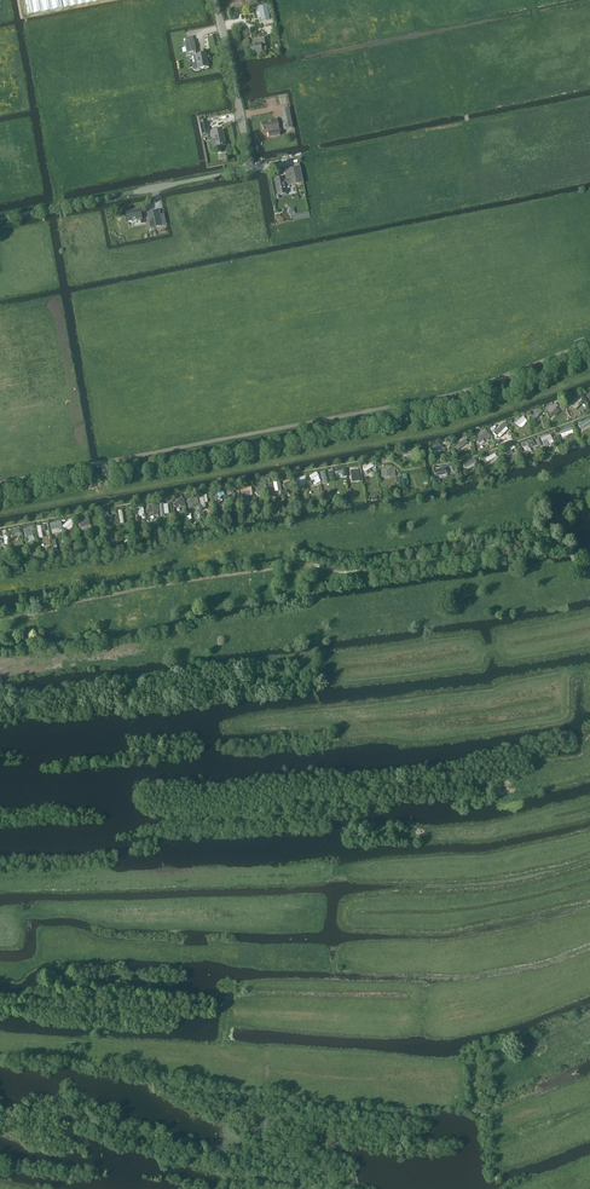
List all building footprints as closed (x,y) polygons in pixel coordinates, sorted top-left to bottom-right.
[(105,0),(25,0),(28,15),(66,8),(105,0)] [(267,6),(258,8),(261,22),(270,20),(269,15),(267,6)] [(186,42),(185,42),(187,53),(192,51),(195,63),(194,64),(192,65),(193,70),(194,71),(199,70),(199,68),(208,67),(206,53),(196,55),(195,51),(196,51),(193,37),(186,38),(185,38),(186,42)] [(252,53),(255,52),(267,50),(264,38),(254,40),(255,45),(250,45),(252,53)] [(290,108),(280,110),(284,130),(293,128),(290,108)] [(280,135),(278,120),(262,123),(264,133),(268,132),(269,137),(280,135)] [(199,124),(201,136),(209,134),(207,122),(199,124)] [(223,129),(211,131),(213,141),(212,141),(213,148),(226,145),(223,129)] [(300,167),(285,170),(287,179),(285,180),(286,187),(289,187),(303,184),(300,167)] [(284,177),(275,179),(277,194),(278,198),(281,198),(280,195),(287,194),(286,187),(285,180),(284,177)] [(128,222),(142,219),(140,209),(126,212),(128,222)] [(159,211),(148,213),(151,227),(166,224),(164,214),(160,215),(159,211)] [(578,395),(570,403),(573,407),(581,399),(578,395)] [(555,402),(547,411),(551,414),(559,406),(555,402)] [(539,409),(532,417),(535,421),(543,412),(539,409)] [(523,417),(516,423),(519,427),(526,421),(523,417)] [(578,425),(581,429),(589,423),(589,420),(589,418),(578,425)] [(504,422),(494,433),(498,437),(508,426),(504,422)] [(571,426),(559,430),(561,434),(573,430),(571,426)] [(487,431),(477,439),(480,443),(490,435),(487,431)] [(533,439),(521,445),(523,448),(534,442),(533,439)] [(465,440),(458,445),(460,448),(468,443),(465,440)] [(439,444),(432,449),(435,453),(443,448),(439,444)] [(495,454),(486,459),(487,462),(497,457),(495,454)] [(474,459),(463,464),(465,469),(477,463),(474,459)] [(372,462),(363,468),(365,472),(374,466),(372,462)] [(445,468),(434,470),(435,476),(446,474),(445,468)] [(358,469),(350,470),(352,483),(360,482),(358,469)] [(395,470),(381,470),(382,478),(396,477),(395,470)] [(277,480),(269,487),(271,490),(279,483),(277,480)] [(291,480),(282,484),(285,488),(293,483),(291,480)] [(262,483),(256,491),(259,493),(265,485),(262,483)] [(222,491),(214,497),(216,501),(225,495),(222,491)] [(182,497),(173,505),(176,508),(185,501),(182,497)] [(196,497),(187,501),(190,507),(199,503),(196,497)] [(86,516),(78,520),(81,527),(90,524),(86,516)] [(72,519),(63,526),(65,529),(74,522),(72,519)] [(35,525),(23,529),(24,533),(36,530),(35,525)] [(9,532),(11,536),(21,532),(19,528),(9,532)]
